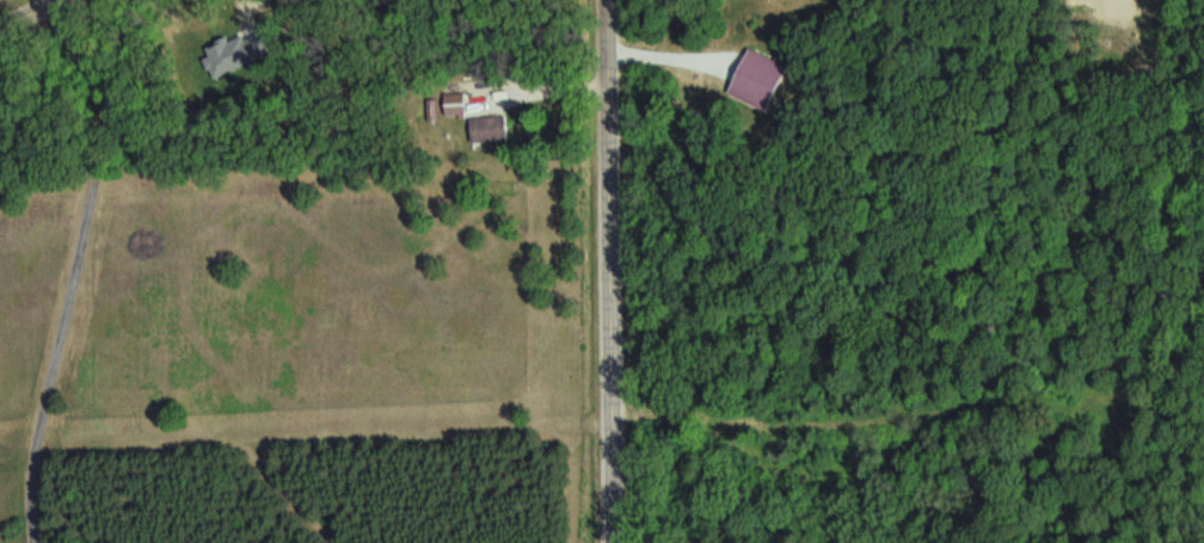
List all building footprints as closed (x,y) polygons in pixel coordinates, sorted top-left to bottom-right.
[(732,94),(771,111),(792,64),(753,47),(732,94)] [(449,92),(449,115),(470,115),(470,92),(449,92)] [(511,118),(475,118),(475,142),(511,142),(511,118)]
